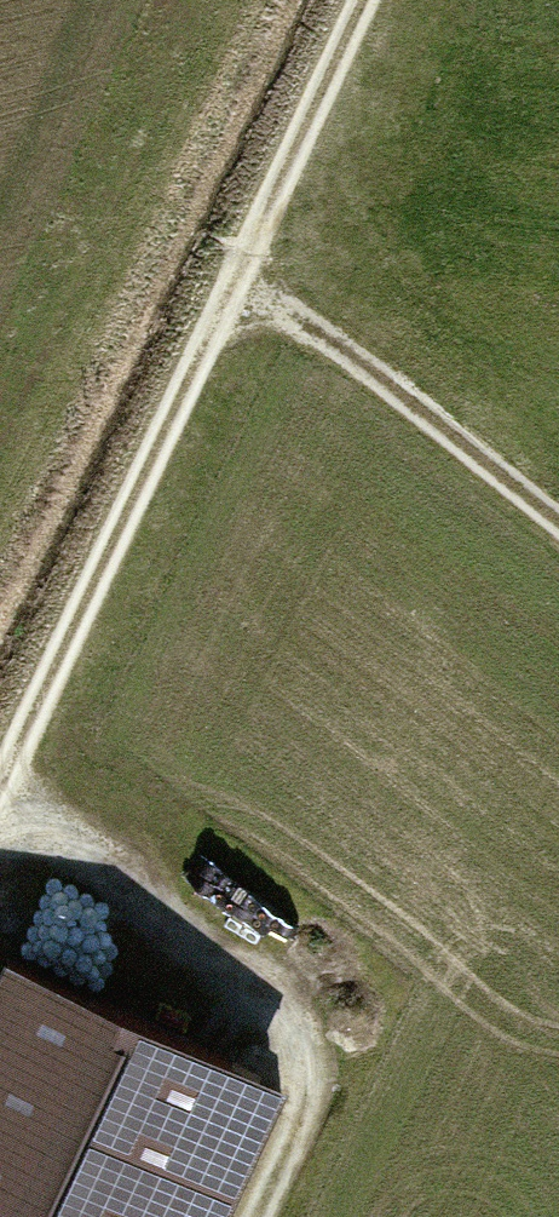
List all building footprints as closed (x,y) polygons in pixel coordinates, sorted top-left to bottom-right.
[(0,958),(0,1216),(203,1216),(266,1083),(0,958)]
